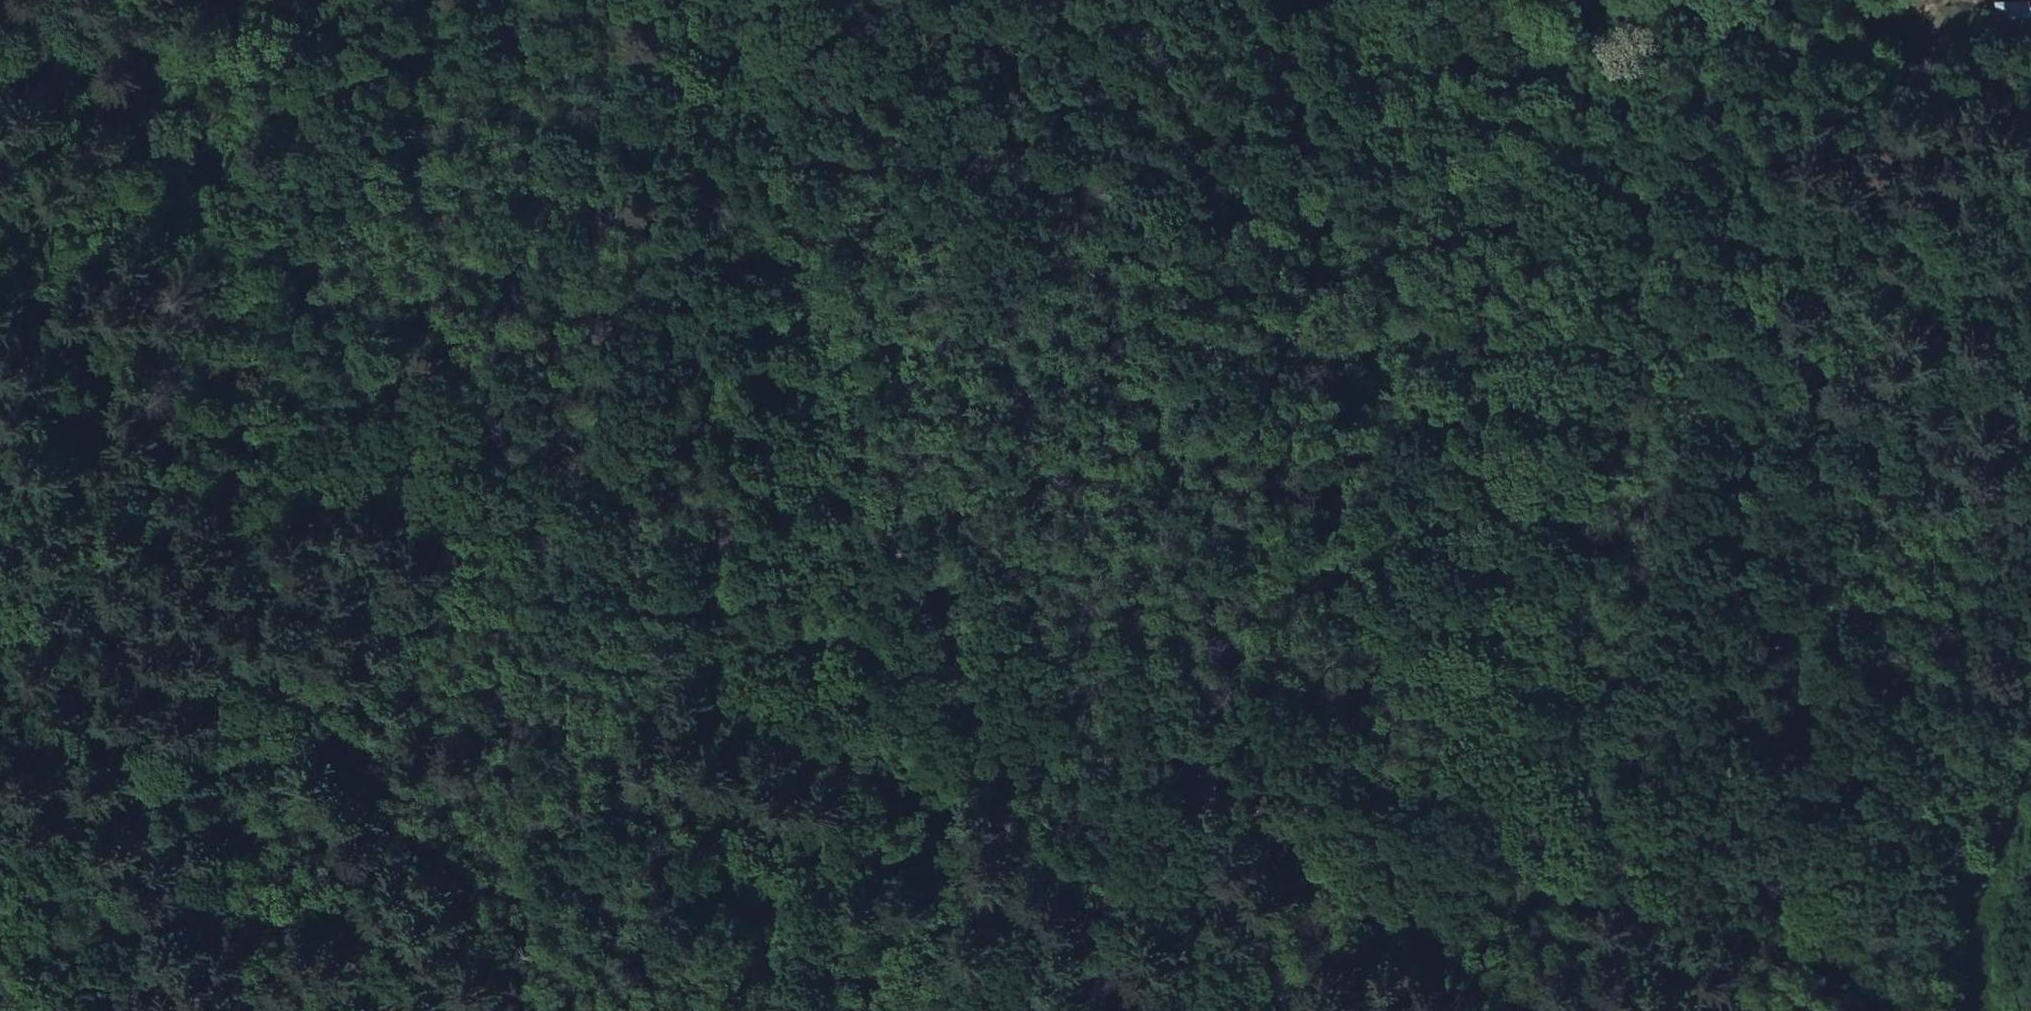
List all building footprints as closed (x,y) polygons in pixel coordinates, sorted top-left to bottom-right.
[(2030,15),(2030,0),(2001,0),(2000,13),(2030,15)]
